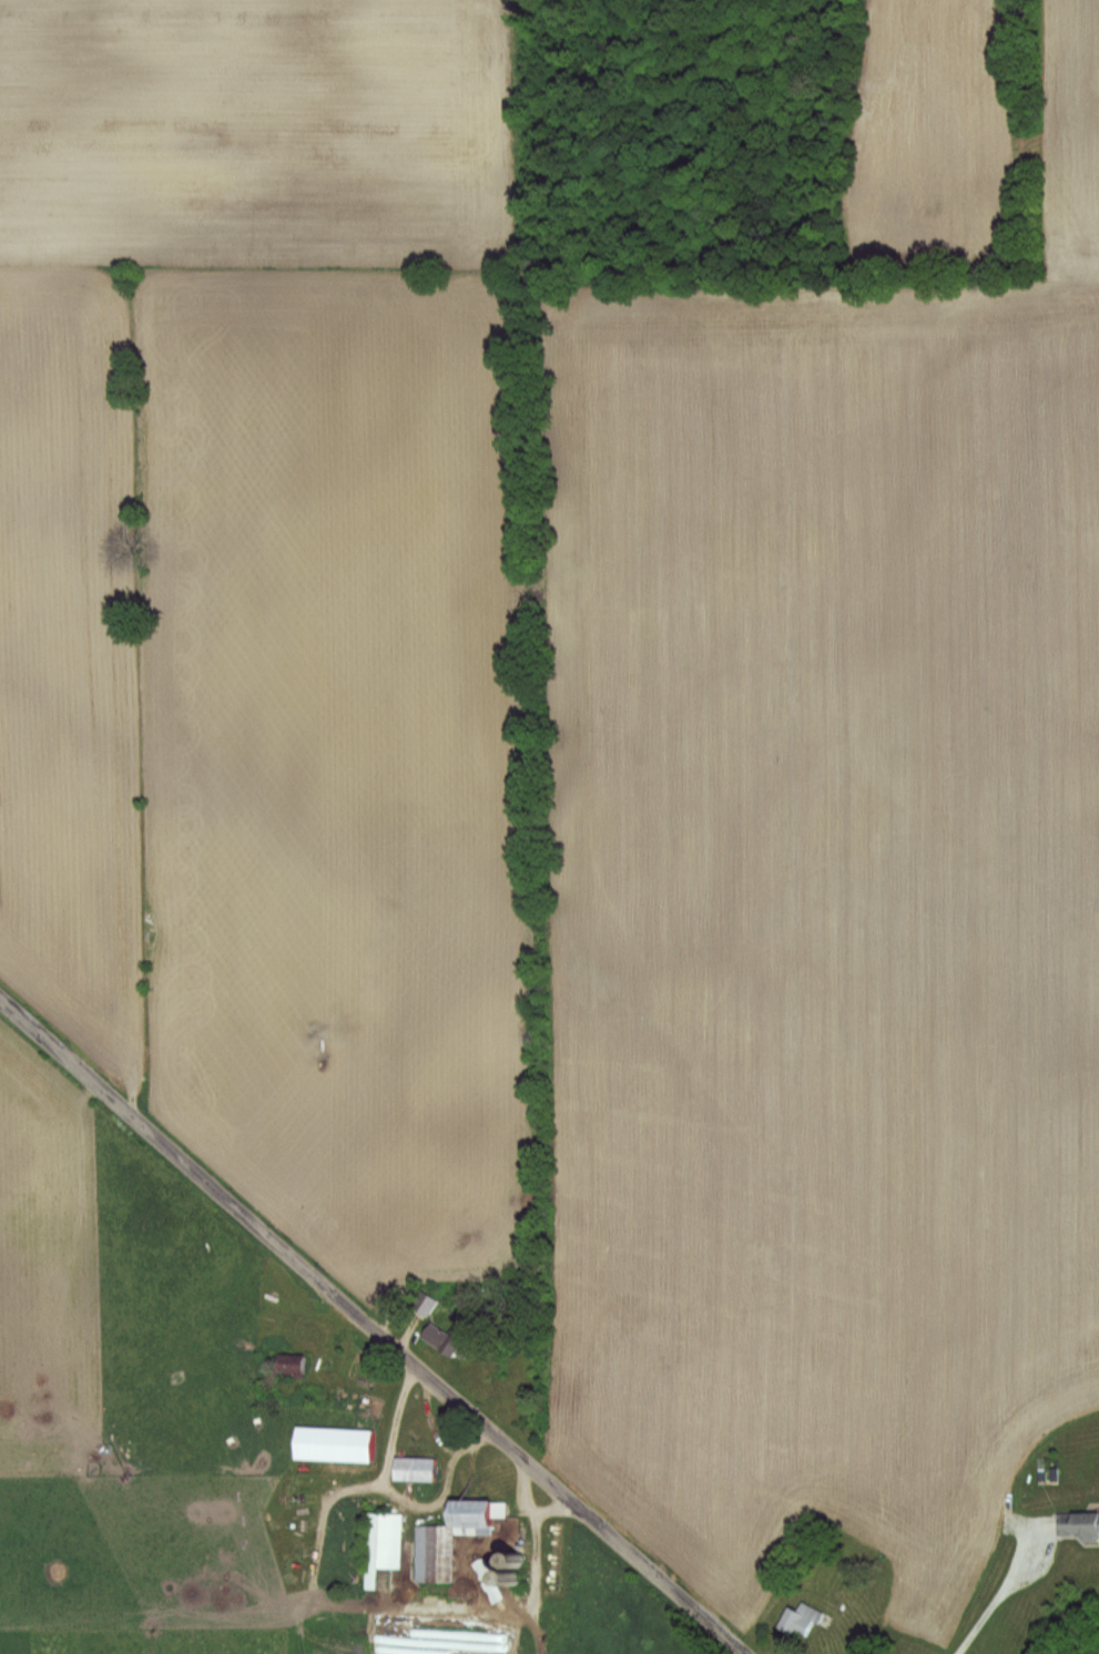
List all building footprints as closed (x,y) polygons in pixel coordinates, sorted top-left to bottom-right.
[(424,1318),(434,1300),(419,1293),(410,1310),(424,1318)] [(448,1358),(458,1341),(426,1322),(416,1339),(448,1358)] [(273,1378),(301,1378),(301,1355),(273,1355),(273,1378)] [(290,1461),(368,1463),(369,1429),(291,1427),(290,1461)] [(432,1482),(432,1458),(391,1458),(391,1482),(432,1482)] [(452,1534),(490,1535),(491,1518),(504,1518),(504,1502),(443,1501),(443,1526),(415,1526),(414,1583),(451,1583),(452,1534)] [(1096,1533),(1098,1533),(1098,1511),(1054,1511),(1053,1538),(1096,1538),(1096,1533)] [(400,1514),(366,1514),(365,1589),(374,1589),(374,1569),(400,1569),(400,1514)] [(496,1591),(495,1586),(522,1584),(521,1567),(524,1567),(523,1555),(488,1557),(490,1591),(496,1591)] [(786,1606),(775,1627),(805,1643),(821,1612),(800,1601),(794,1610),(786,1606)]
